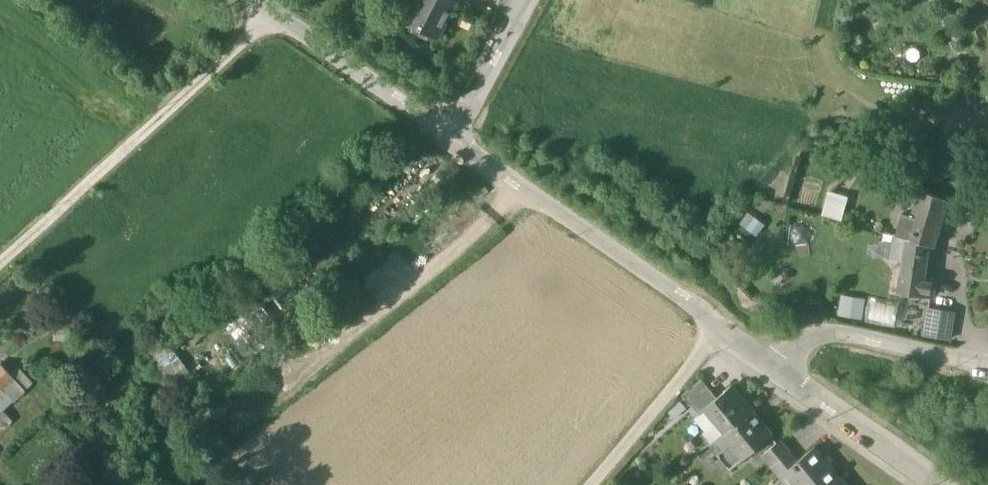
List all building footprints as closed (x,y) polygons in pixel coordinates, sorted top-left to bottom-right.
[(451,0),(415,0),(404,21),(436,38),(455,2),(451,0)] [(840,219),(848,195),(828,189),(821,212),(840,219)] [(946,200),(918,190),(913,207),(904,238),(927,245),(933,247),(946,200)] [(973,206),(961,202),(956,215),(969,219),(973,206)] [(897,236),(904,238),(913,207),(906,205),(897,236)] [(758,234),(765,223),(747,212),(740,223),(758,234)] [(904,238),(894,236),(893,244),(892,243),(890,259),(902,261),(900,275),(905,276),(902,293),(931,297),(934,278),(929,278),(931,258),(925,257),(927,245),(904,238)] [(840,294),(838,315),(864,318),(866,297),(840,294)] [(957,306),(926,302),(922,333),(953,337),(957,306)] [(33,383),(9,356),(1,363),(14,378),(25,390),(33,383)] [(0,364),(0,391),(14,378),(1,363),(0,364)] [(731,386),(706,406),(727,431),(751,411),(731,386)] [(771,435),(751,411),(727,431),(747,456),(771,435)] [(789,452),(780,441),(762,455),(771,467),(789,452)] [(814,448),(797,462),(783,473),(793,484),(838,484),(842,482),(814,448)] [(797,462),(789,452),(771,467),(779,476),(783,473),(797,462)]
